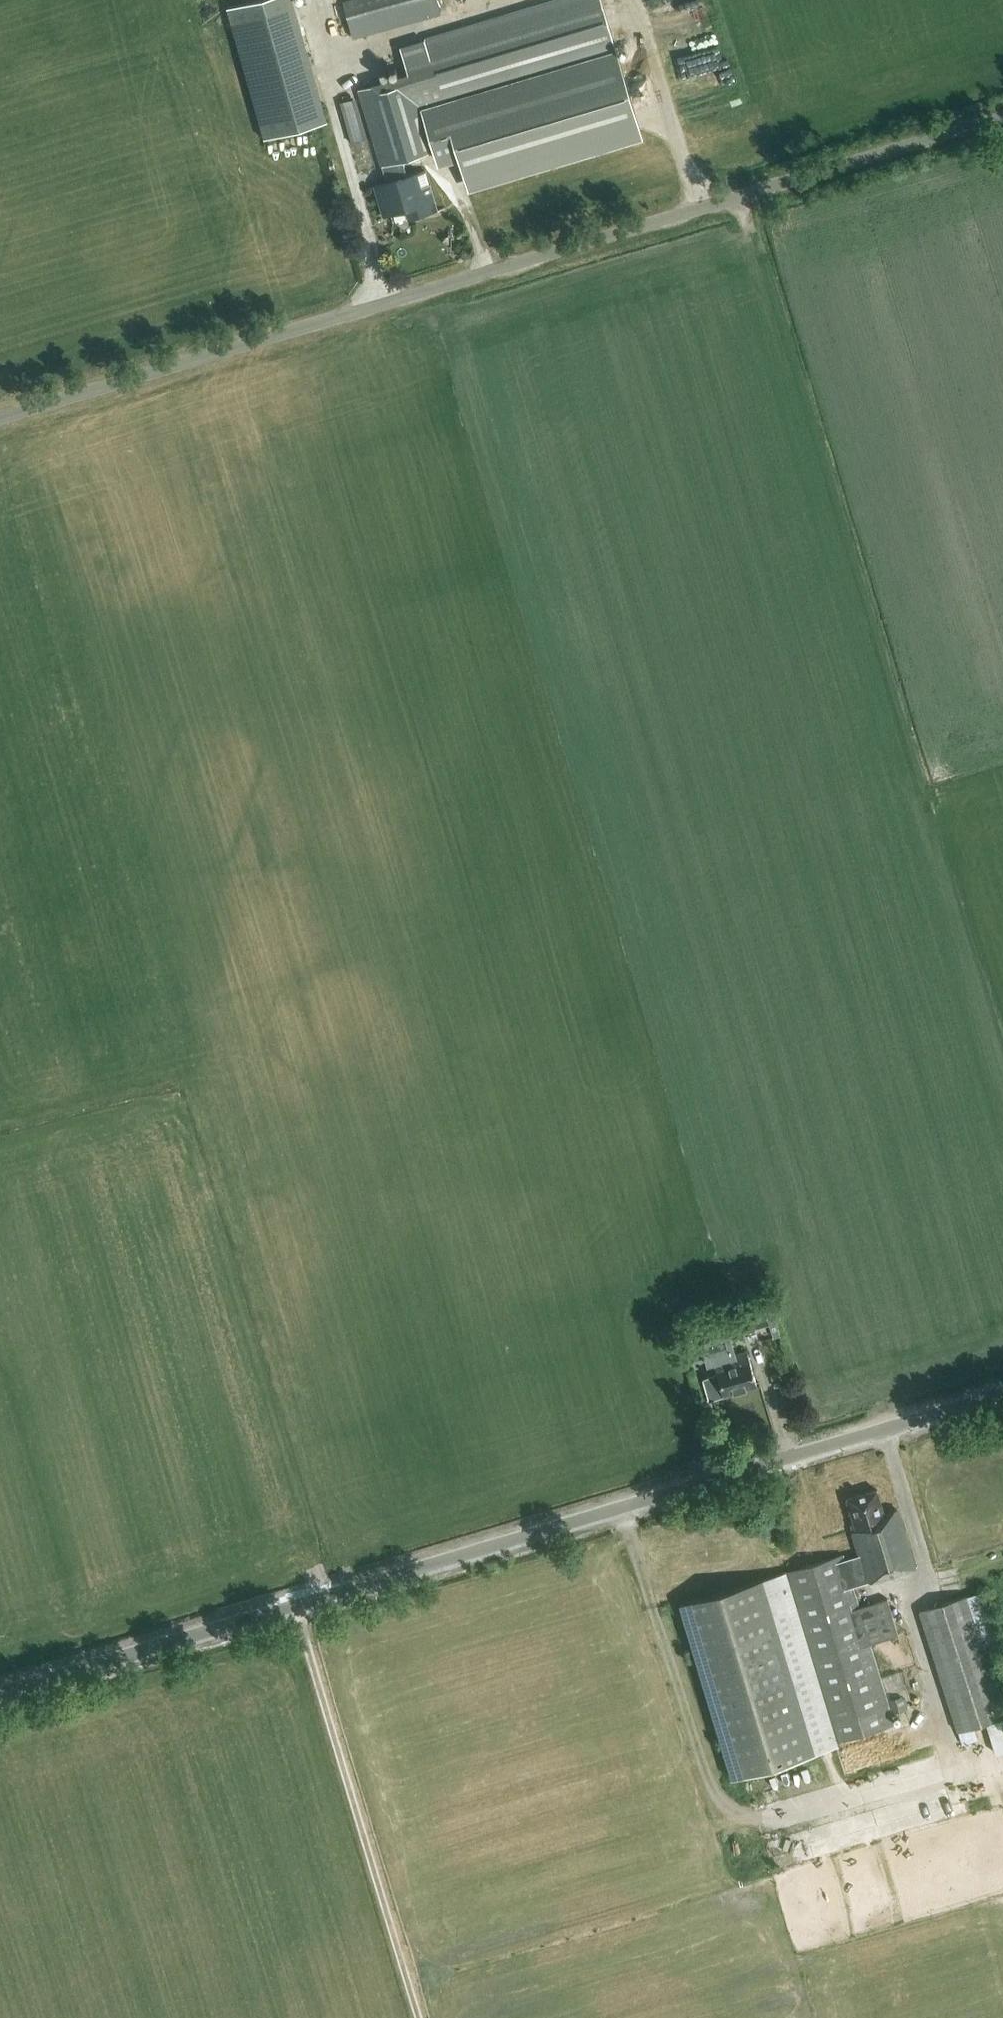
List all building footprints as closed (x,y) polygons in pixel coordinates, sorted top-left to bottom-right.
[(327,120),(292,0),(251,0),(226,7),(264,138),(327,120)] [(440,11),(437,0),(350,0),(344,2),(354,35),(440,11)] [(642,138),(601,0),(561,0),(426,40),(432,57),(407,65),(410,73),(359,89),(381,165),(382,165),(387,181),(375,184),(384,215),(406,208),(408,218),(437,210),(429,184),(420,187),(416,172),(407,175),(402,159),(433,149),(438,165),(458,159),(468,191),(642,138)] [(232,84),(239,110),(252,106),(245,80),(232,84)] [(356,94),(342,98),(353,138),(366,135),(356,94)] [(734,1354),(729,1338),(739,1336),(734,1318),(706,1326),(710,1340),(701,1342),(708,1364),(714,1362),(723,1394),(756,1384),(747,1350),(734,1354)] [(885,1515),(877,1490),(846,1499),(856,1529),(851,1530),(858,1553),(845,1557),(844,1553),(678,1603),(732,1779),(840,1746),(838,1739),(893,1723),(869,1643),(897,1634),(886,1597),(858,1606),(852,1586),(868,1581),(868,1582),(915,1568),(898,1511),(885,1515)] [(957,1729),(1002,1715),(965,1595),(920,1609),(957,1729)] [(893,1711),(907,1707),(903,1692),(889,1696),(893,1711)]
